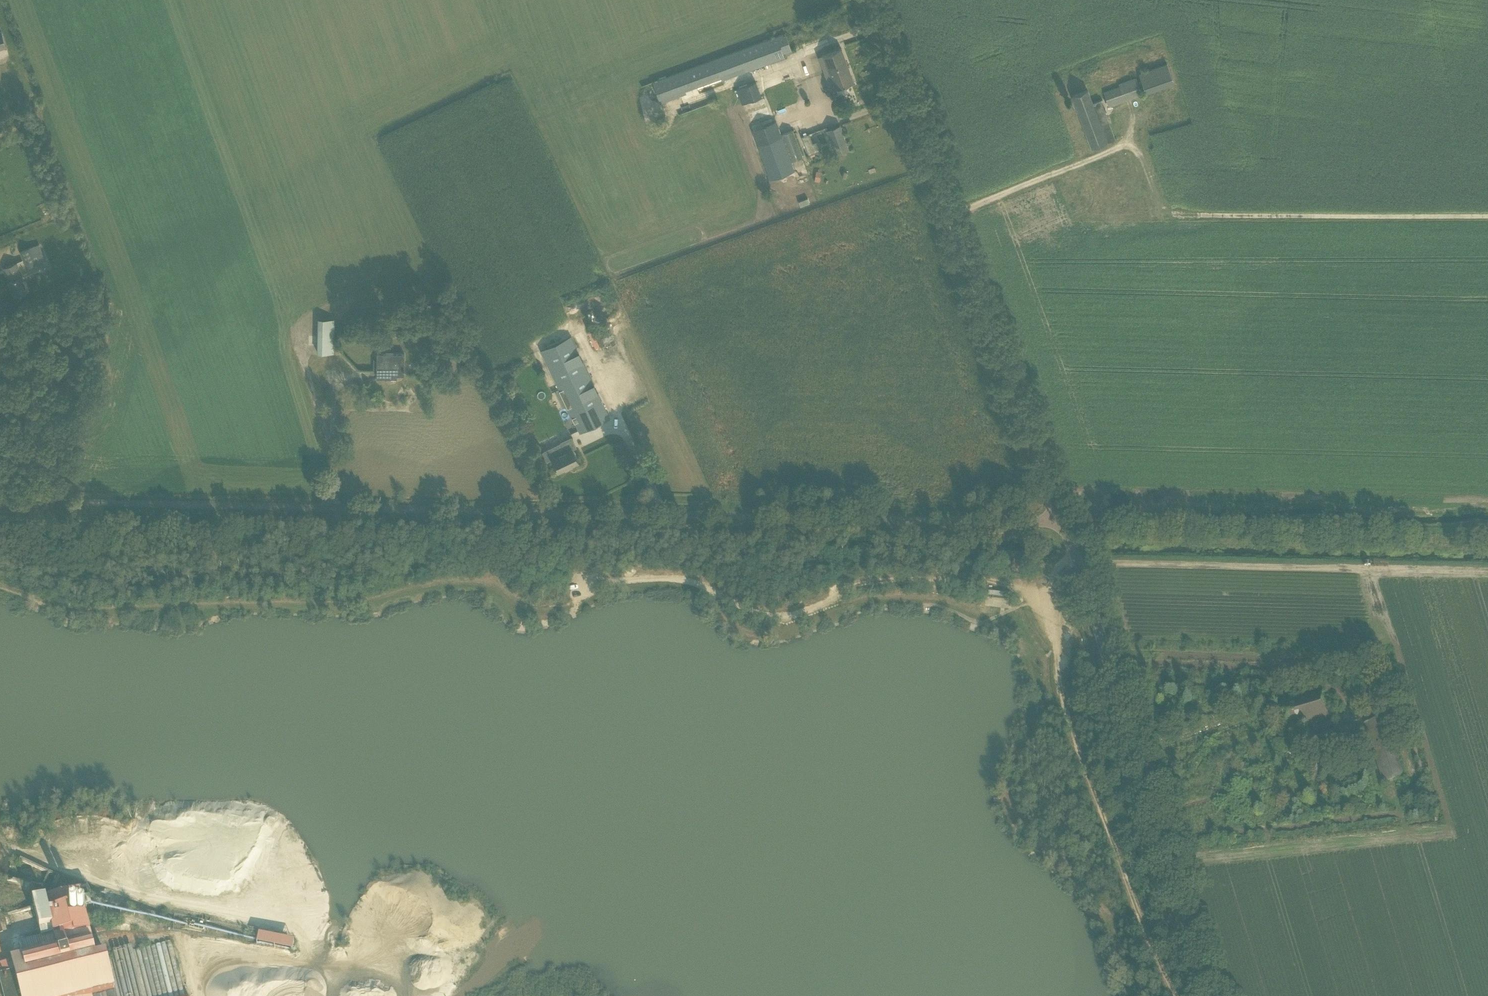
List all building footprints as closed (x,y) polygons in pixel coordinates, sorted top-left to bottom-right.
[(785,33),(652,82),(658,96),(659,98),(661,104),(681,96),(685,95),(683,88),(695,84),(698,90),(785,58),(783,54),(792,51),(785,33)] [(854,83),(841,49),(822,56),(828,71),(824,72),(831,91),(854,83)] [(1139,73),(1146,93),(1174,83),(1167,63),(1139,73)] [(1105,95),(1109,106),(1142,95),(1136,77),(1118,83),(1119,87),(1104,92),(1105,95)] [(741,103),(742,104),(761,97),(756,82),(736,89),(741,103)] [(1072,96),(1092,149),(1115,140),(1100,100),(1093,103),(1088,90),(1072,96)] [(827,130),(836,154),(848,149),(839,126),(827,130)] [(778,128),(754,137),(770,180),(795,171),(791,162),(803,157),(793,130),(781,134),(778,128)] [(808,155),(816,152),(813,143),(805,146),(808,155)] [(58,207),(51,210),(55,221),(62,219),(58,207)] [(12,264),(3,268),(15,296),(24,292),(28,290),(23,277),(38,271),(36,265),(36,264),(42,261),(35,246),(20,253),(23,260),(17,262),(12,264)] [(334,353),(335,319),(318,319),(317,353),(334,353)] [(570,336),(541,351),(580,433),(610,418),(570,336)] [(376,377),(396,378),(397,375),(404,375),(405,354),(394,354),(394,351),(386,351),(386,353),(377,353),(376,377)] [(578,463),(572,449),(576,447),(573,440),(544,454),(548,461),(551,459),(558,473),(578,463)] [(1281,705),(1288,729),(1301,725),(1302,727),(1331,719),(1323,694),(1310,698),(1309,694),(1291,699),(1291,701),(1281,705)] [(1373,708),(1365,710),(1367,717),(1375,715),(1373,708)] [(1365,723),(1383,783),(1403,776),(1385,717),(1365,723)] [(106,955),(98,957),(85,908),(91,906),(87,888),(33,902),(42,937),(19,943),(23,958),(0,964),(0,966),(2,974),(0,975),(0,979),(4,995),(117,995),(106,955)] [(295,950),(296,939),(259,935),(258,946),(295,950)]
